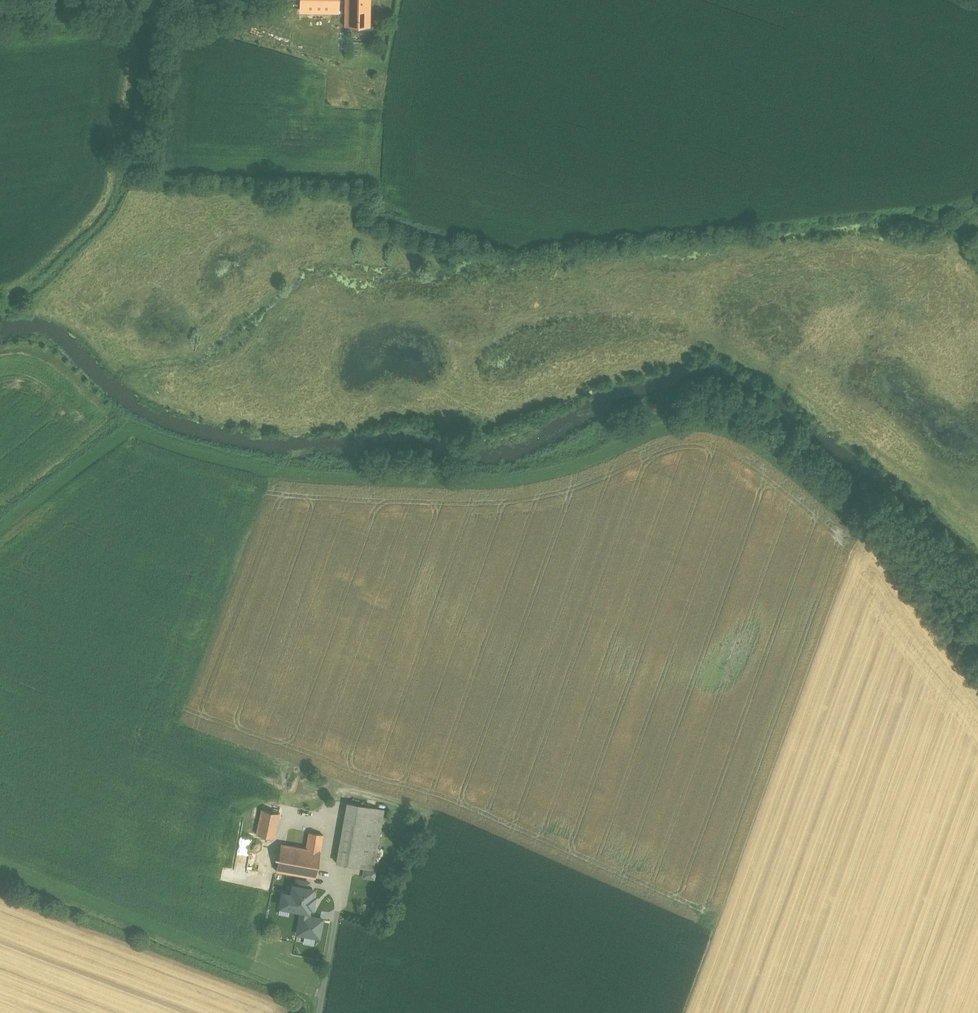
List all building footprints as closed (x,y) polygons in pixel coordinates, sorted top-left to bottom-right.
[(301,19),(333,19),(333,11),(342,11),(345,11),(345,0),(302,0),(301,19)] [(345,11),(345,19),(345,27),(370,27),(371,0),(345,0),(345,11)] [(384,808),(348,801),(340,841),(336,861),(373,868),(384,808)] [(279,812),(261,808),(255,833),(274,837),(279,812)] [(323,833),(290,826),(286,843),(281,842),(276,869),(300,873),(309,875),(315,876),(323,833)] [(309,875),(300,873),(298,885),(293,884),(291,893),(283,891),(280,904),(289,906),(308,910),(308,909),(307,909),(308,906),(312,906),(314,896),(311,895),(312,887),(307,886),(309,875)] [(275,894),(261,890),(258,902),(272,905),(275,894)]
